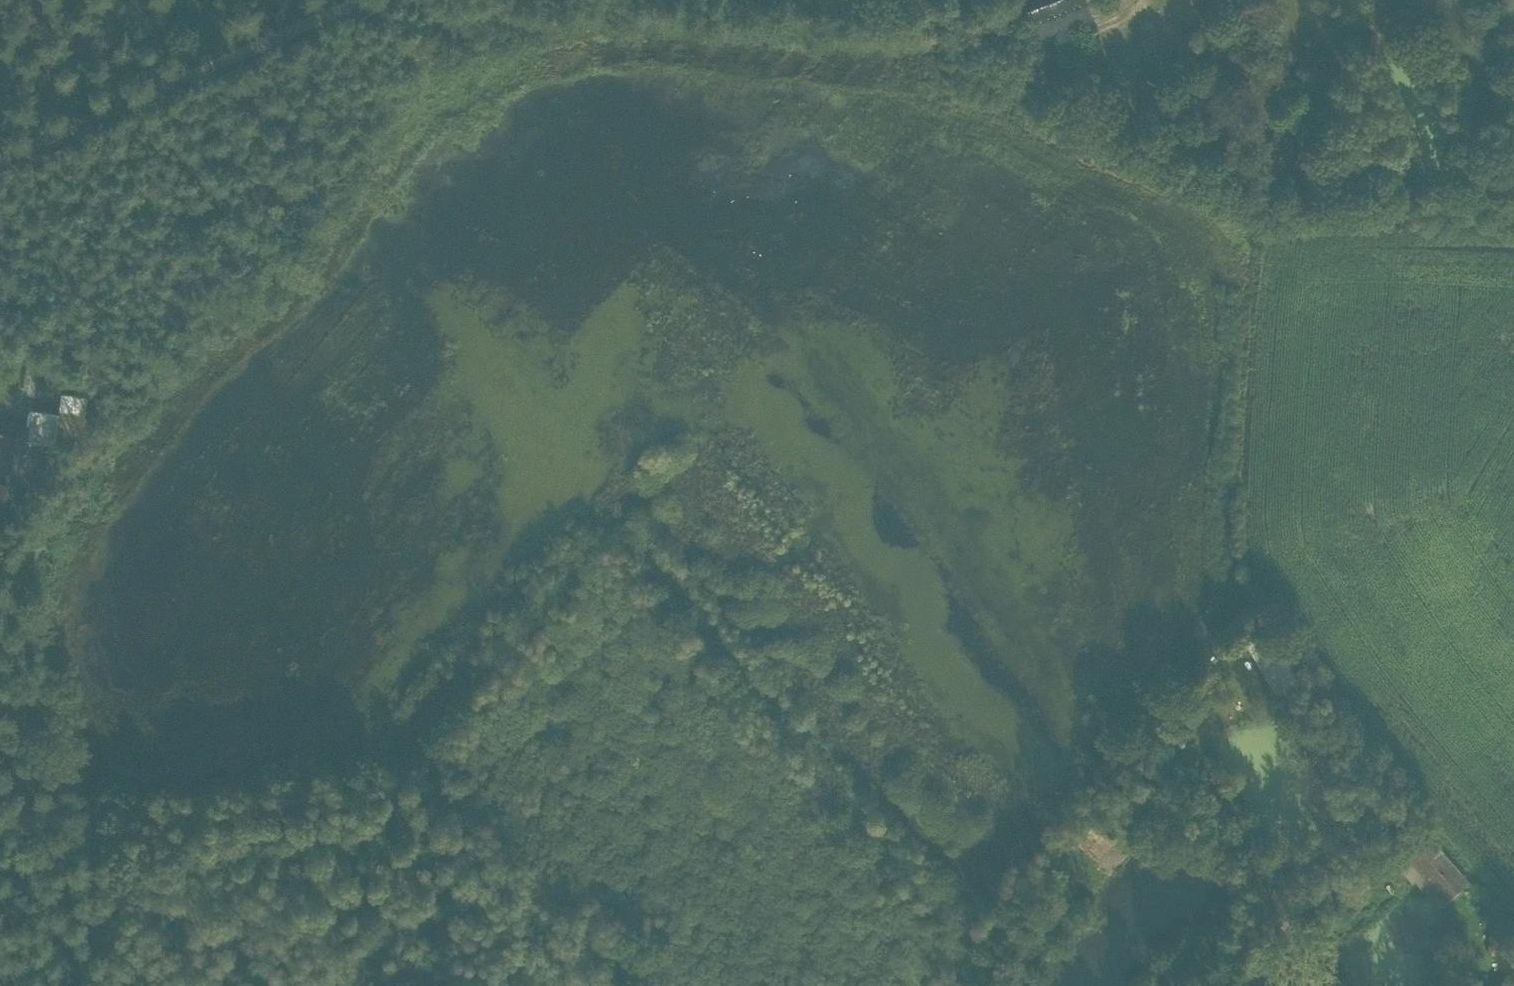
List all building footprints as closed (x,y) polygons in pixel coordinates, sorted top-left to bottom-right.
[(605,11),(616,6),(613,0),(600,0),(605,11)] [(1458,96),(1470,91),(1463,77),(1452,82),(1458,96)] [(38,391),(59,393),(60,383),(39,381),(38,391)] [(60,410),(85,414),(87,397),(62,393),(60,410)] [(24,475),(29,442),(54,445),(58,415),(28,411),(27,425),(0,421),(0,444),(2,444),(0,457),(0,471),(24,475)] [(6,505),(9,484),(0,483),(0,504),(6,505)] [(1447,902),(1468,881),(1433,839),(1411,817),(1391,837),(1410,858),(1401,866),(1415,883),(1439,909),(1447,902)] [(1486,952),(1499,955),(1502,937),(1489,934),(1486,952)]
